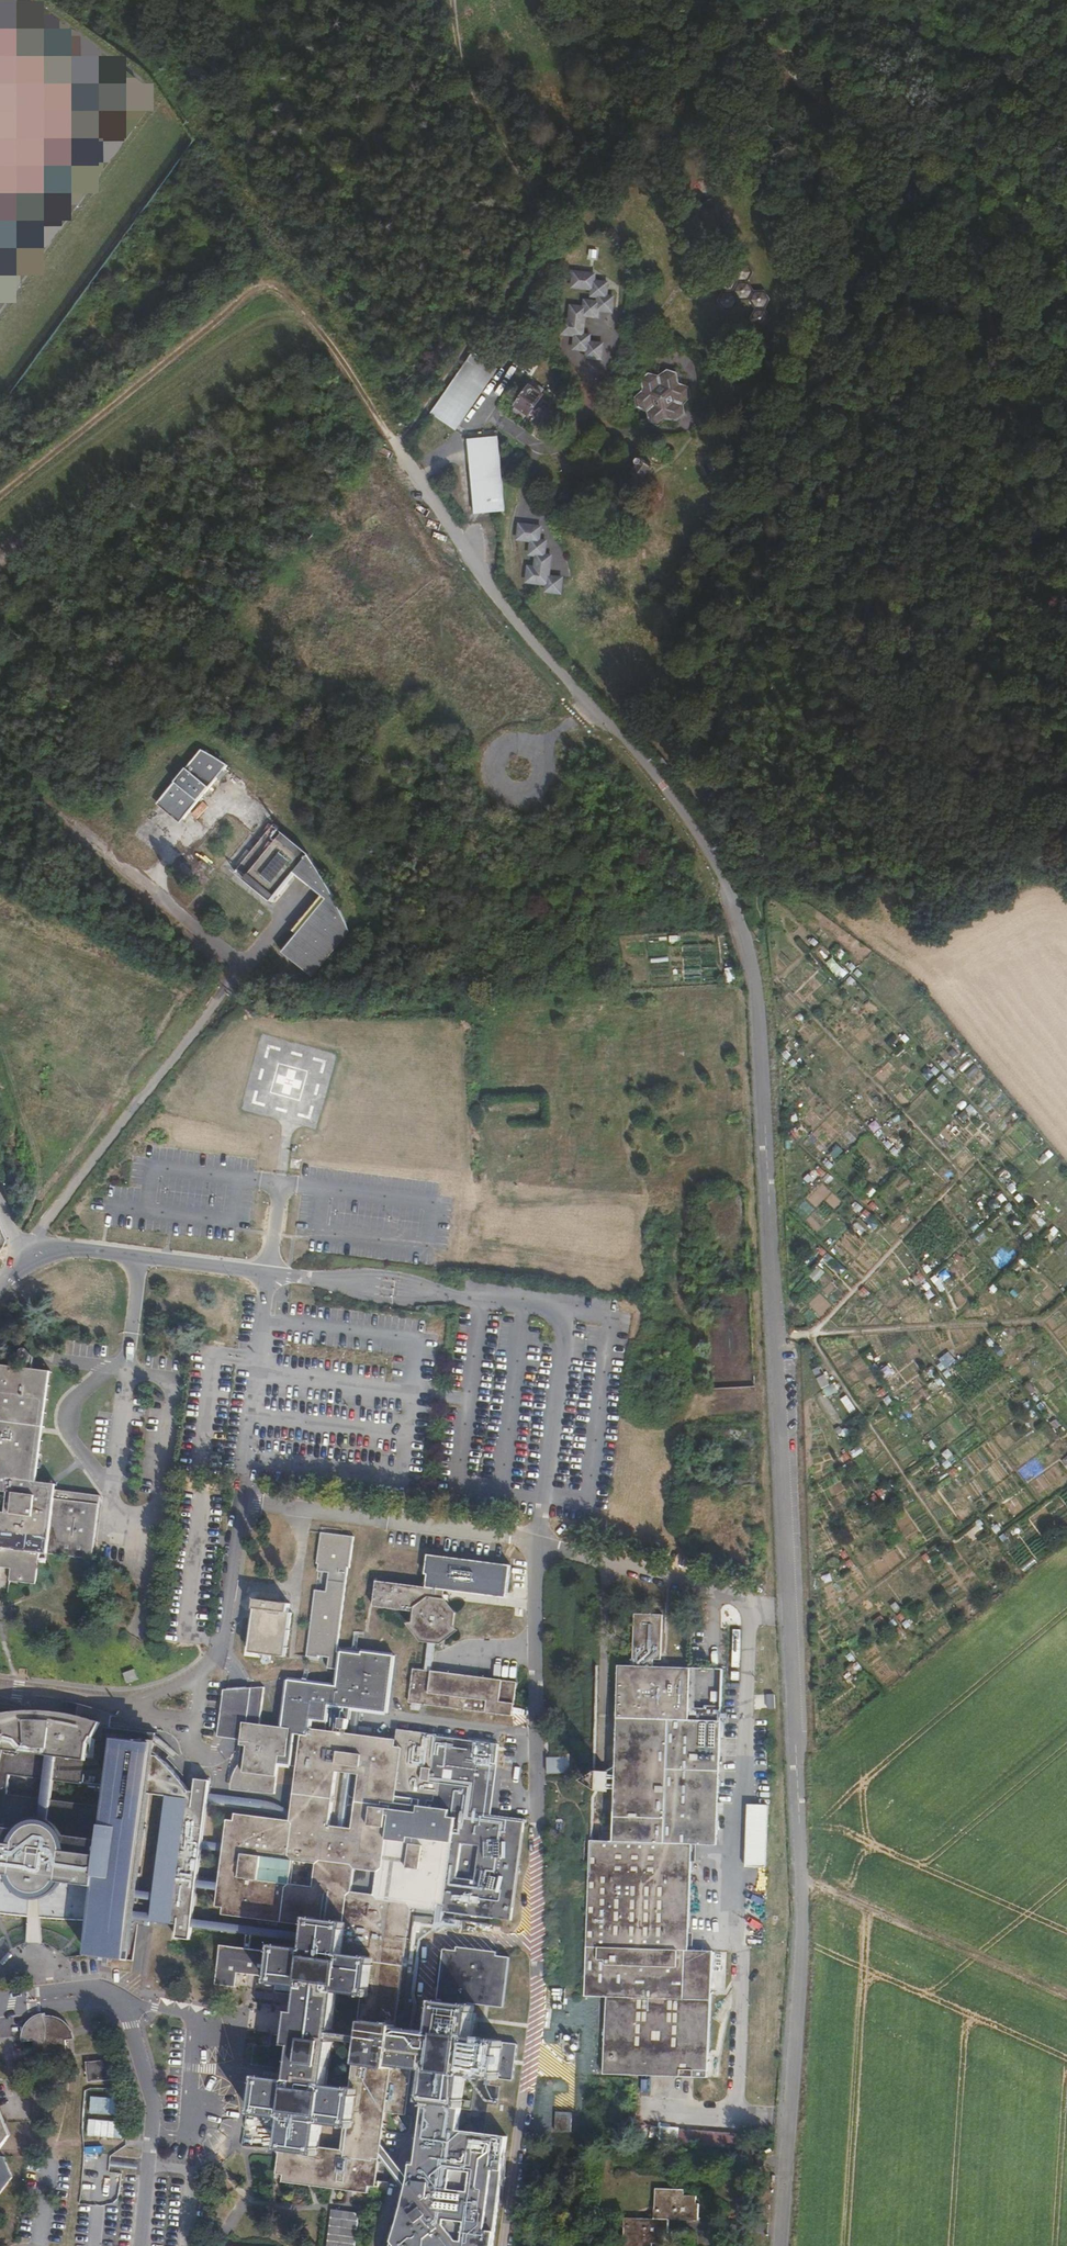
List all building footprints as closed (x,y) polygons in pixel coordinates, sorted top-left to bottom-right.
[(574,378),(576,377),(576,367),(571,366),(567,363),(564,359),(563,354),(564,349),(567,345),(571,342),(576,340),(580,341),(585,343),(588,347),(589,352),(589,354),(598,357),(605,352),(603,341),(594,340),(594,335),(590,335),(589,326),(591,326),(591,319),(597,316),(596,304),(597,304),(597,299),(599,297),(602,297),(603,298),(607,294),(612,295),(620,288),(614,280),(609,279),(608,276),(606,275),(604,275),(603,267),(605,266),(605,259),(609,258),(608,249),(601,247),(594,252),(594,270),(591,271),(592,283),(586,289),(582,291),(578,292),(574,290),(572,287),(570,286),(566,286),(565,286),(565,278),(559,275),(552,279),(553,290),(551,291),(551,298),(546,302),(547,310),(554,312),(555,315),(560,316),(560,325),(558,325),(559,331),(556,333),(557,343),(555,344),(555,351),(549,355),(549,364),(556,365),(556,367),(558,369),(560,369),(564,378),(569,379),(574,378)] [(772,320),(770,333),(774,339),(782,338),(784,337),(786,328),(784,327),(781,323),(779,319),(779,314),(780,309),(780,308),(779,304),(775,302),(765,304),(755,294),(757,282),(757,281),(753,279),(748,278),(743,280),(741,290),(731,292),(728,301),(734,307),(733,320),(739,325),(748,324),(750,314),(765,312),(772,320)] [(510,336),(515,329),(507,325),(503,331),(510,336)] [(477,347),(435,408),(454,422),(497,361),(477,347)] [(502,364),(497,361),(454,422),(459,425),(502,364)] [(652,385),(644,391),(643,400),(652,406),(652,417),(659,422),(668,417),(678,422),(687,417),(687,407),(697,401),(697,392),(688,386),(688,375),(680,370),(670,375),(661,370),(653,374),(652,385)] [(517,400),(528,408),(531,411),(545,393),(531,382),(517,400)] [(521,415),(528,408),(517,400),(512,406),(521,415)] [(495,432),(471,434),(477,509),(501,507),(495,432)] [(501,432),(495,432),(501,507),(507,507),(501,432)] [(640,477),(649,464),(636,454),(632,458),(636,462),(630,470),(640,477)] [(543,551),(543,542),(535,540),(535,536),(530,533),(530,529),(533,527),(534,525),(534,522),(540,519),(539,509),(533,506),(526,510),(527,518),(521,521),(521,526),(516,528),(517,538),(524,540),(524,544),(529,546),(530,554),(528,554),(526,555),(525,558),(526,561),(520,563),(521,571),(528,573),(534,571),(534,562),(537,560),(537,554),(543,551)] [(553,537),(543,542),(543,551),(537,554),(537,560),(534,562),(534,571),(528,573),(529,586),(538,590),(546,584),(556,588),(564,583),(563,572),(570,568),(570,555),(563,552),(563,541),(553,537)] [(293,876),(324,902),(341,920),(329,894),(315,871),(306,856),(296,843),(285,829),(281,824),(246,790),(250,785),(237,775),(224,766),(211,758),(201,752),(130,838),(198,894),(227,860),(274,899),(293,876)] [(341,920),(324,902),(280,954),(308,979),(321,963),(346,933),(341,920)] [(8,1566),(6,1579),(32,1582),(36,1551),(88,1557),(96,1493),(39,1486),(40,1480),(33,1479),(30,1479),(43,1369),(0,1363),(0,1565),(8,1566)] [(30,1479),(33,1479),(47,1369),(43,1369),(30,1479)] [(826,1396),(836,1391),(833,1384),(829,1385),(825,1375),(818,1378),(826,1396)] [(335,1669),(337,1649),(348,1567),(350,1568),(355,1536),(321,1532),(318,1563),(320,1564),(307,1656),(320,1657),(320,1656),(330,1657),(329,1668),(335,1669)] [(427,1584),(439,1586),(506,1595),(511,1565),(428,1555),(425,1573),(429,1574),(427,1584)] [(420,1634),(427,1634),(432,1635),(437,1636),(449,1626),(450,1620),(450,1616),(451,1611),(441,1598),(438,1597),(439,1586),(427,1584),(374,1577),(370,1602),(412,1608),(411,1620),(420,1634)] [(252,1596),(245,1649),(280,1654),(283,1637),(287,1637),(291,1611),(286,1610),(287,1601),(252,1596)] [(688,1949),(691,1848),(691,1843),(716,1844),(718,1782),(719,1760),(720,1720),(687,1719),(689,1666),(651,1665),(652,1658),(659,1658),(660,1613),(632,1612),(631,1647),(631,1664),(626,1664),(616,1664),(611,1840),(589,1840),(589,1844),(585,1995),(607,1996),(605,2073),(637,2074),(710,2077),(711,2047),(714,1950),(688,1949)] [(427,1634),(422,1667),(428,1668),(432,1635),(427,1634)] [(346,1705),(358,1706),(363,1707),(383,1710),(391,1653),(359,1649),(358,1652),(337,1649),(335,1669),(330,1703),(339,1704),(346,1705)] [(428,1668),(422,1667),(410,1666),(406,1700),(509,1713),(513,1679),(428,1668)] [(131,1667),(121,1671),(124,1681),(135,1677),(131,1667)] [(226,1843),(201,1839),(191,1925),(302,1939),(312,1936),(408,1950),(413,1904),(435,1906),(436,1901),(442,1902),(441,1908),(507,1916),(516,1842),(519,1815),(486,1811),(477,1810),(478,1802),(483,1803),(487,1764),(480,1763),(481,1755),(470,1754),(472,1739),(433,1732),(433,1734),(394,1727),(392,1739),(353,1734),(344,1733),(324,1730),(328,1690),(322,1689),(323,1682),(292,1678),(291,1686),(285,1685),(280,1725),(257,1722),(262,1685),(237,1686),(221,1687),(216,1734),(232,1736),(239,1737),(239,1743),(244,1743),(244,1745),(244,1750),(247,1756),(243,1759),(239,1763),(236,1767),(234,1770),(231,1777),(231,1785),(244,1786),(244,1784),(247,1784),(247,1789),(273,1792),(277,1762),(298,1765),(291,1822),(288,1822),(281,1821),(234,1814),(234,1820),(229,1819),(226,1843)] [(0,1711),(108,1725),(109,1712),(106,1711),(97,1707),(92,1706),(88,1705),(82,1703),(76,1701),(75,1713),(68,1712),(63,1711),(58,1710),(46,1709),(43,1708),(37,1708),(33,1708),(25,1708),(20,1709),(14,1709),(9,1709),(6,1710),(0,1711)] [(345,1725),(344,1733),(353,1734),(355,1719),(355,1718),(356,1717),(357,1717),(358,1706),(346,1705),(339,1704),(336,1724),(345,1725)] [(206,1799),(207,1791),(209,1778),(196,1777),(194,1790),(188,1789),(179,1778),(170,1767),(163,1761),(151,1750),(153,1731),(108,1725),(0,1711),(0,1912),(92,1920),(88,1954),(126,1958),(131,1917),(177,1923),(175,1936),(189,1938),(191,1925),(201,1839),(206,1799)] [(546,1757),(546,1773),(570,1773),(569,1756),(546,1757)] [(491,1764),(487,1764),(483,1803),(478,1802),(477,1810),(486,1811),(491,1764)] [(281,1821),(288,1822),(289,1815),(287,1813),(282,1809),(276,1806),(271,1803),(267,1801),(264,1800),(263,1799),(207,1791),(206,1799),(262,1807),(269,1810),(275,1814),(279,1816),(281,1818),(281,1821)] [(747,1804),(745,1866),(766,1867),(768,1805),(747,1804)] [(422,2115),(481,2123),(486,2083),(487,2077),(497,2078),(498,2073),(505,2074),(504,2080),(519,2081),(523,2044),(509,2043),(508,2048),(501,2047),(501,2041),(471,2037),(475,2005),(469,2004),(470,1997),(489,1999),(493,1974),(496,1947),(483,1946),(483,1942),(443,1937),(443,1941),(429,1939),(423,1991),(444,1994),(444,2001),(436,2000),(432,2031),(398,2026),(408,1950),(312,1936),(311,1948),(273,1944),(272,1953),(269,1977),(268,1984),(276,1985),(300,1988),(301,1988),(300,2001),(298,2011),(296,2011),(296,2015),(289,2014),(288,2025),(294,2025),(294,2029),(296,2030),(289,2080),(259,2077),(254,2114),(284,2118),(281,2143),(288,2143),(287,2150),(283,2149),(279,2173),(284,2173),(284,2178),(370,2189),(371,2185),(376,2186),(380,2156),(382,2142),(386,2112),(405,2114),(411,2067),(428,2069),(424,2100),(422,2115)] [(269,1977),(272,1953),(266,1952),(264,1976),(269,1977)] [(293,1994),(300,2001),(301,1988),(300,1988),(276,1985),(275,1991),(293,1994)] [(67,2049),(64,2021),(55,2017),(45,2016),(44,2014),(36,2016),(29,2022),(29,2030),(33,2030),(36,2053),(67,2049)] [(114,2058),(86,2060),(89,2081),(117,2078),(114,2058)] [(6,2140),(9,2135),(4,2120),(0,2111),(0,2126),(6,2140)] [(573,2113),(557,2112),(556,2130),(573,2131),(573,2113)] [(422,2115),(418,2162),(416,2162),(411,2179),(408,2190),(393,2245),(496,2245),(509,2145),(479,2139),(481,2123),(422,2115)] [(741,2148),(742,2133),(681,2129),(680,2144),(741,2148)] [(411,2179),(382,2142),(380,2156),(408,2190),(411,2179)] [(13,2177),(4,2157),(0,2156),(0,2194),(13,2177)] [(593,2227),(592,2245),(605,2245),(606,2238),(615,2238),(615,2242),(627,2242),(628,2234),(631,2234),(632,2218),(661,2219),(662,2202),(659,2202),(660,2194),(648,2194),(647,2198),(639,2198),(639,2190),(624,2189),(623,2207),(618,2207),(618,2217),(587,2217),(587,2227),(593,2227)] [(324,2245),(357,2245),(360,2212),(327,2209),(324,2245)]
